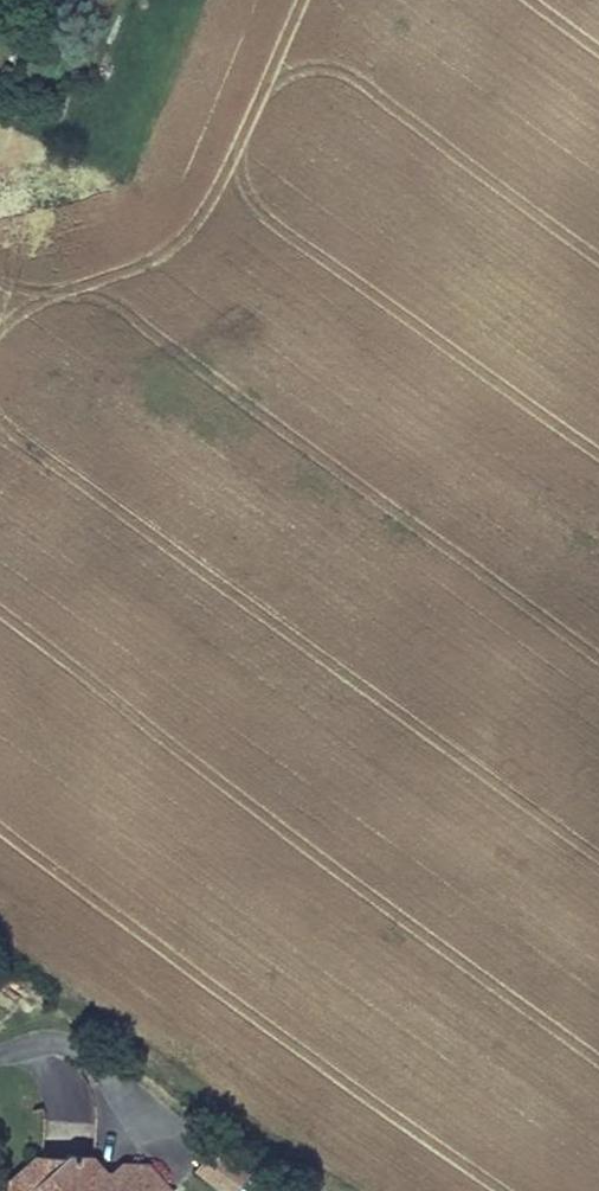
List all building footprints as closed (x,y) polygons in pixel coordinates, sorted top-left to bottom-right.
[(213,1146),(200,1165),(233,1190),(234,1190),(248,1172),(213,1146)] [(174,1187),(154,1163),(134,1162),(131,1169),(125,1169),(118,1175),(118,1182),(97,1177),(98,1155),(72,1151),(71,1156),(47,1153),(46,1178),(33,1190),(169,1190),(174,1187)] [(11,1190),(33,1190),(46,1178),(47,1153),(8,1188),(11,1190)]
